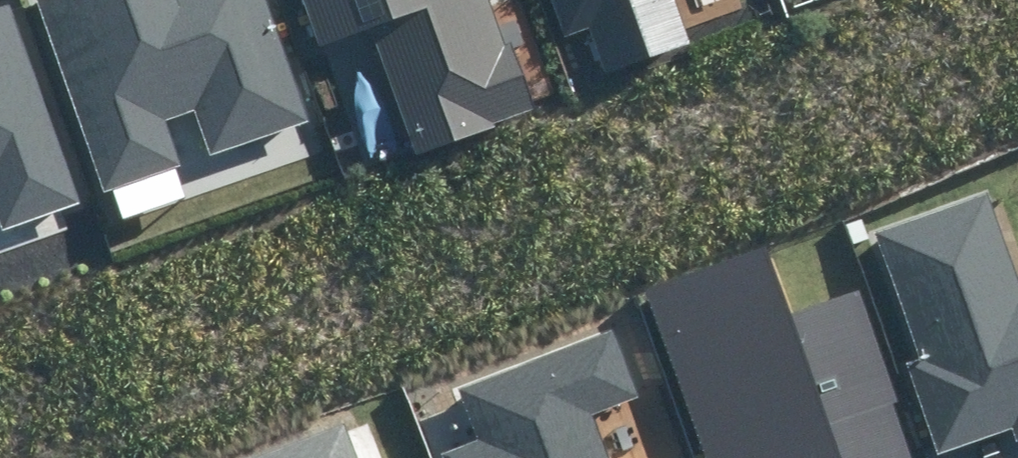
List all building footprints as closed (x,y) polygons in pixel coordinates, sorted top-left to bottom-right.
[(106,195),(187,167),(170,118),(192,111),(207,156),(307,122),(265,0),(38,0),(106,195)] [(314,37),(369,18),(416,151),(534,111),(495,0),(301,0),(314,37)] [(561,42),(592,32),(606,73),(698,40),(684,0),(546,0),(561,42)] [(2,231),(79,204),(9,8),(0,11),(0,224),(2,231)] [(880,229),(924,357),(910,362),(942,454),(1014,429),(1017,440),(1017,283),(987,193),(880,229)] [(768,253),(646,292),(701,457),(913,457),(858,291),(788,314),(768,253)] [(613,332),(457,389),(476,438),(440,451),(442,457),(606,457),(590,413),(637,396),(613,332)] [(269,457),(348,457),(339,433),(269,457)]
